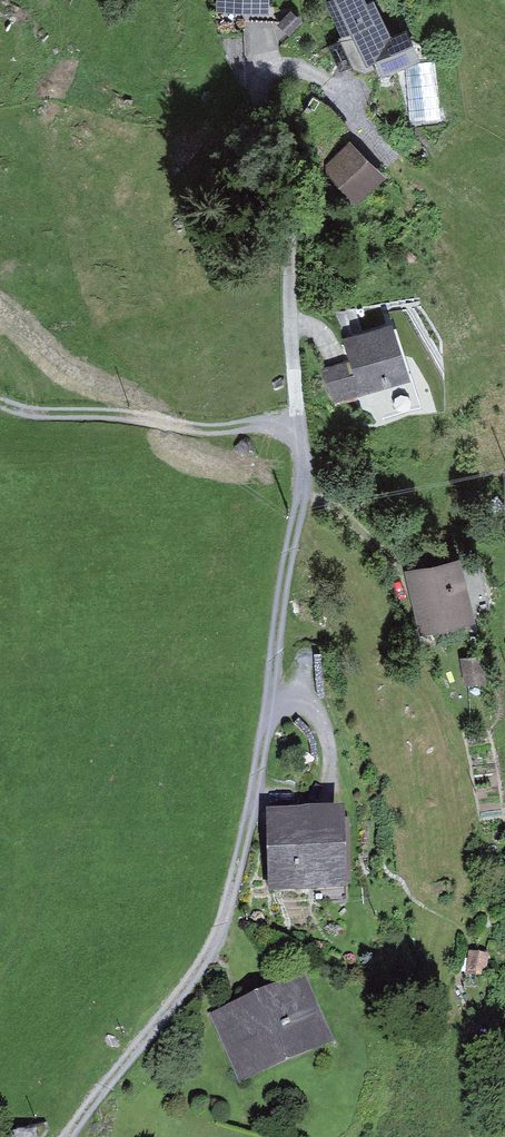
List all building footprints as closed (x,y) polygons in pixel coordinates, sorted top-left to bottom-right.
[(215,12),(271,15),(271,0),(216,0),(215,12)] [(345,36),(342,37),(344,41),(330,47),(340,70),(352,64),(353,68),(365,72),(375,68),(372,62),(376,60),(383,73),(418,57),(405,28),(390,34),(374,0),(370,0),(366,2),(366,0),(329,0),(345,36)] [(290,8),(276,23),(289,35),(303,20),(290,8)] [(327,109),(306,88),(291,101),(312,128),(327,109)] [(386,175),(349,137),(319,166),(356,204),(386,175)] [(349,358),(319,368),(331,405),(373,392),(382,419),(420,406),(392,321),(342,337),(349,358)] [(460,556),(404,570),(420,633),(476,619),(460,556)] [(482,654),(459,658),(464,685),(486,681),(482,654)] [(343,809),(265,813),(269,895),(323,892),(324,901),(347,900),(343,809)] [(490,955),(468,953),(466,975),(487,978),(490,955)] [(305,973),(208,1013),(237,1084),(334,1044),(305,973)]
